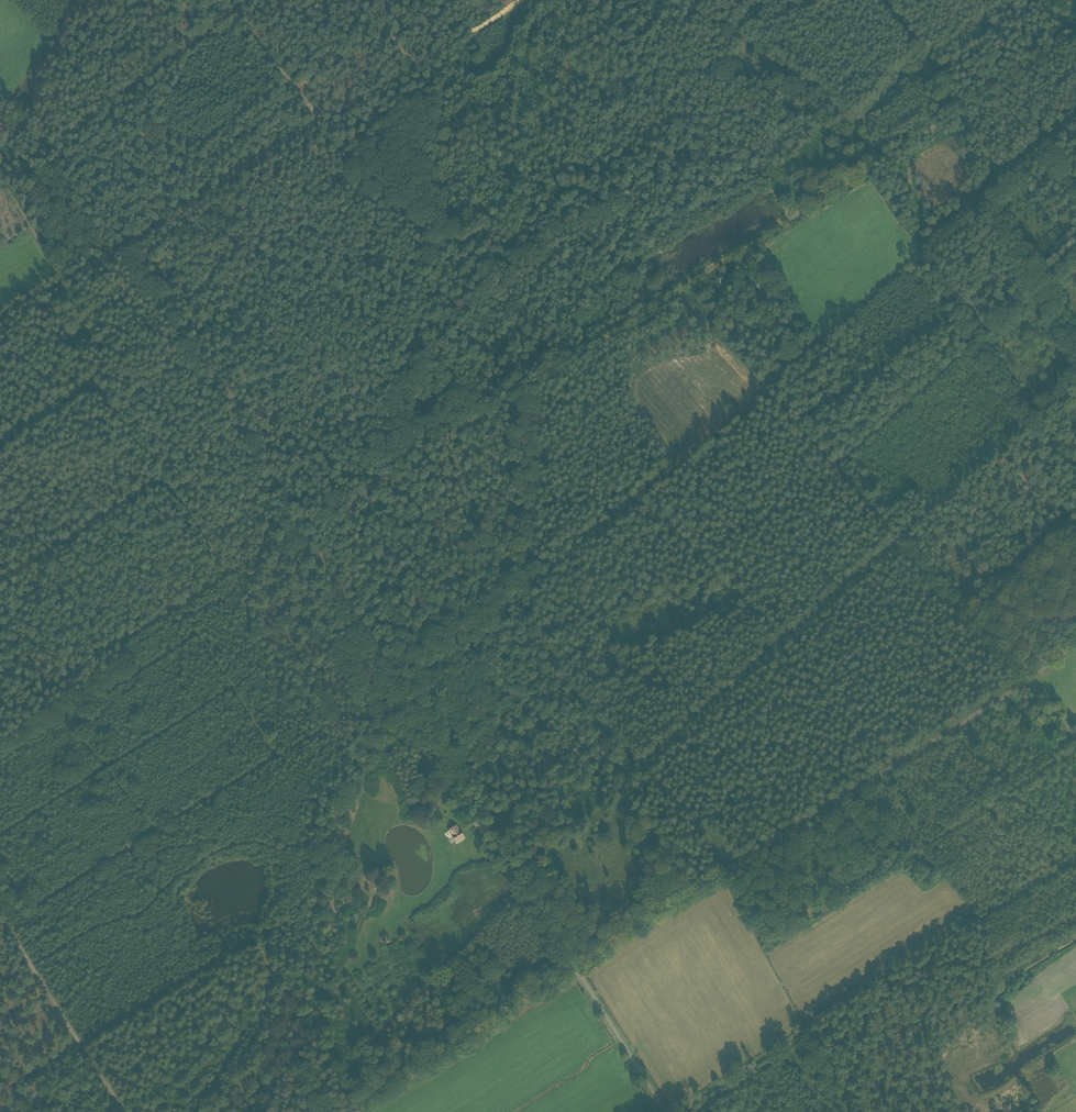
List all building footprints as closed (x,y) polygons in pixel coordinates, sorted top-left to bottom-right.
[(442,794),(433,797),(435,803),(444,799),(442,794)] [(448,830),(456,843),(464,838),(459,831),(456,825),(448,830)]
